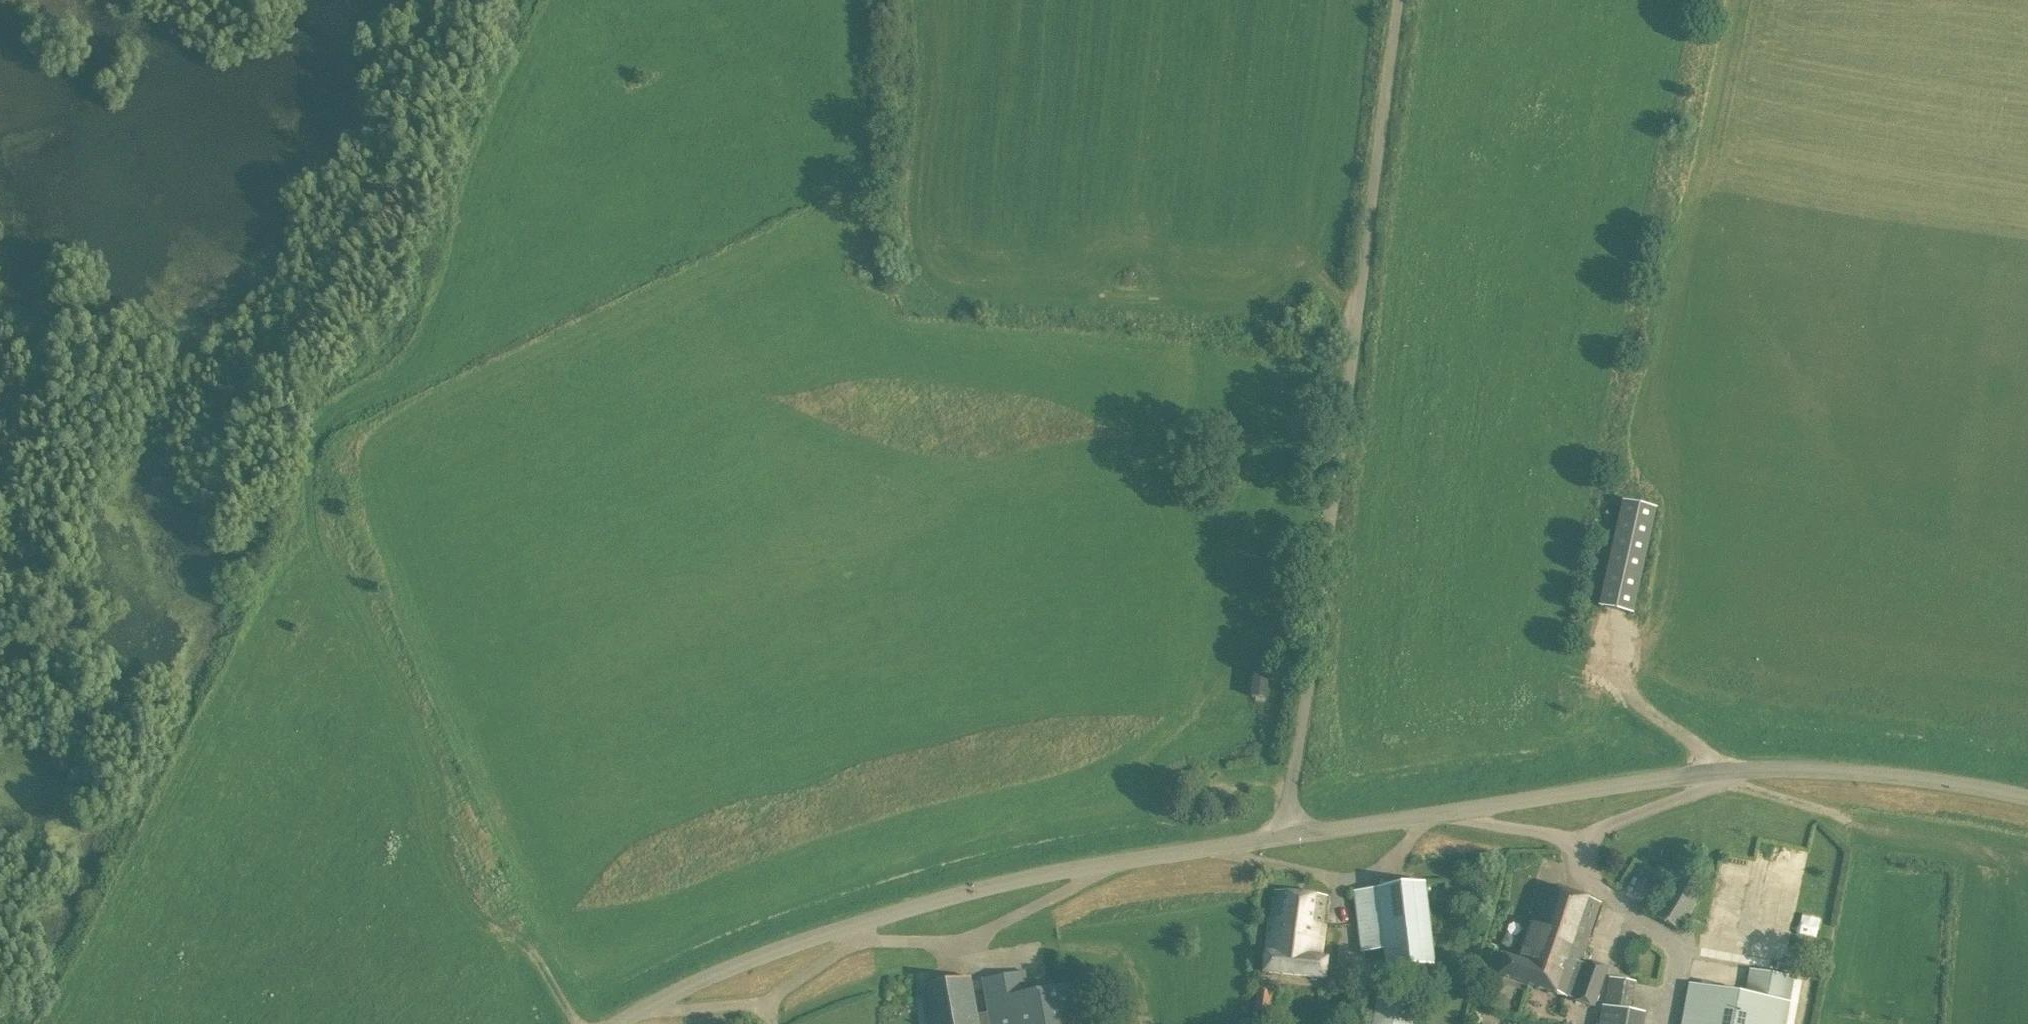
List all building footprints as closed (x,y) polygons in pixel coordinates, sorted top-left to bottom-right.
[(1633,613),(1657,507),(1622,499),(1598,605),(1633,613)] [(1266,700),(1270,676),(1254,673),(1251,698),(1266,700)] [(1386,971),(1436,965),(1426,883),(1376,889),(1386,971)] [(1577,970),(1599,905),(1543,886),(1518,963),(1507,960),(1501,977),(1567,1000),(1594,1008),(1606,971),(1588,965),(1585,972),(1577,970)] [(1326,981),(1328,961),(1321,960),(1325,928),(1323,928),(1327,898),(1275,891),(1267,953),(1266,953),(1264,973),(1326,981)] [(1794,978),(1750,970),(1745,995),(1689,985),(1682,1023),(1786,1023),(1794,978)] [(1088,981),(1029,992),(1026,971),(983,979),(988,1012),(977,1014),(971,978),(922,987),(928,1023),(1095,1023),(1088,981)] [(1273,992),(1257,990),(1254,1008),(1271,1010),(1273,992)] [(1417,1004),(1377,998),(1373,1023),(1414,1023),(1417,1004)] [(1602,1006),(1599,1023),(1643,1023),(1645,1014),(1602,1006)]
